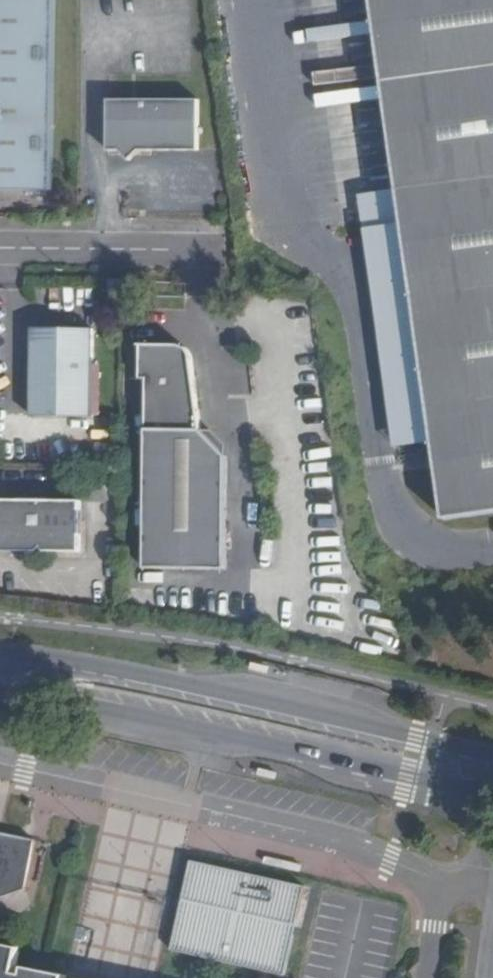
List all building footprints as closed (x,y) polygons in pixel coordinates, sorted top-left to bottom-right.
[(53,192),(53,157),(55,0),(0,0),(0,192),(53,192)] [(443,520),(492,514),(492,0),(372,0),(443,520)] [(200,154),(201,105),(109,104),(108,153),(122,154),(130,164),(140,154),(200,154)] [(93,415),(95,328),(36,327),(34,414),(93,415)] [(188,382),(194,382),(191,353),(184,345),(142,345),(142,375),(147,381),(146,569),(227,570),(228,455),(205,432),(202,432),(199,394),(189,395),(188,382)] [(199,394),(194,382),(188,382),(189,395),(199,394)] [(78,547),(78,499),(0,499),(0,547),(78,547)] [(27,888),(37,841),(3,834),(0,829),(0,897),(27,888)] [(302,887),(193,863),(174,948),(282,973),(292,931),(302,887)] [(58,976),(21,970),(20,975),(12,973),(17,949),(0,946),(0,977),(58,977),(58,976)]
